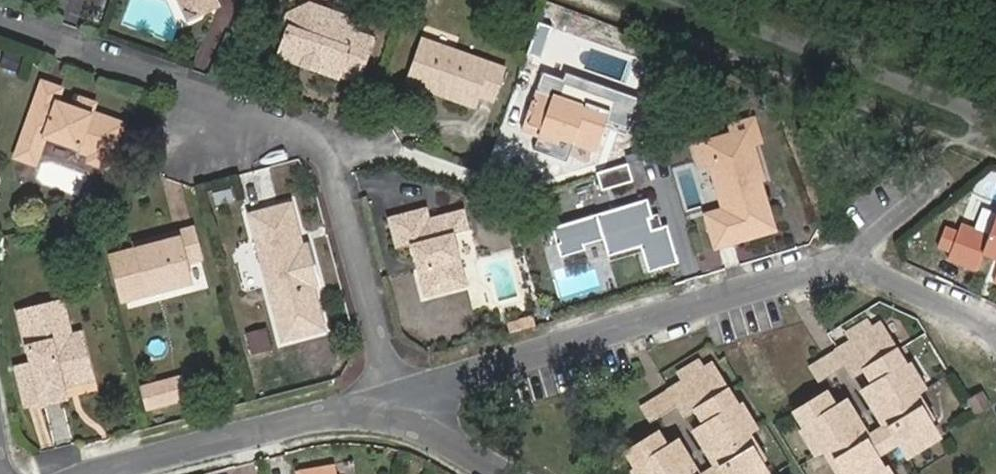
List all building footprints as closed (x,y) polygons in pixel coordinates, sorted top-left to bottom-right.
[(189,20),(219,4),(217,0),(179,0),(189,20)] [(345,13),(314,2),(292,12),(276,58),(359,86),(376,37),(358,31),(340,25),(345,13)] [(558,32),(565,9),(547,3),(539,26),(558,32)] [(363,19),(345,13),(340,25),(358,31),(363,19)] [(221,67),(228,32),(208,28),(201,63),(221,67)] [(495,103),(507,68),(422,39),(406,82),(476,107),(480,97),(495,103)] [(595,98),(579,105),(556,97),(562,78),(543,72),(523,129),(559,142),(561,138),(597,150),(613,105),(595,98)] [(597,90),(562,78),(556,97),(579,105),(595,98),(597,90)] [(126,124),(78,107),(59,100),(63,89),(43,82),(16,157),(36,164),(46,136),(93,152),(90,162),(110,169),(126,124)] [(734,126),(736,134),(753,143),(762,141),(756,120),(734,126)] [(753,143),(736,134),(697,145),(702,164),(711,162),(719,191),(722,191),(730,220),(725,221),(722,219),(719,211),(707,214),(716,246),(754,236),(751,228),(773,222),(765,194),(760,195),(756,181),(764,179),(753,143)] [(596,172),(601,188),(631,179),(626,163),(596,172)] [(648,199),(553,228),(562,257),(587,250),(585,245),(604,239),(609,256),(642,246),(649,271),(679,263),(668,225),(662,227),(652,229),(649,219),(654,218),(648,199)] [(282,343),(326,331),(291,202),(248,214),(282,343)] [(974,229),(989,235),(995,217),(995,212),(983,207),(974,229)] [(468,229),(463,210),(430,219),(428,208),(389,218),(397,248),(410,244),(425,298),(469,286),(455,233),(468,229)] [(662,227),(658,216),(654,218),(649,219),(652,229),(662,227)] [(90,219),(92,234),(107,232),(105,217),(90,219)] [(989,235),(974,229),(962,224),(948,259),(975,269),(981,253),(995,260),(995,217),(989,235)] [(775,230),(773,222),(751,228),(754,236),(775,230)] [(122,303),(207,280),(193,227),(135,242),(136,246),(109,253),(122,303)] [(569,299),(546,306),(549,315),(572,308),(569,299)] [(92,381),(80,334),(72,336),(63,301),(20,312),(33,364),(40,394),(60,389),(92,381)] [(874,385),(863,392),(884,426),(888,424),(899,442),(895,445),(903,459),(939,438),(912,394),(925,386),(911,363),(907,366),(881,324),(872,329),(867,321),(849,332),(854,340),(812,366),(819,379),(846,362),(854,375),(864,369),(874,385)] [(249,355),(271,348),(265,326),(243,332),(249,355)] [(742,403),(738,406),(712,364),(703,369),(699,361),(680,372),(685,381),(643,406),(651,419),(678,403),(685,415),(695,409),(705,425),(694,432),(715,467),(719,464),(725,473),(768,473),(744,434),(756,426),(742,403)] [(40,394),(33,364),(18,368),(28,407),(62,399),(60,389),(40,394)] [(180,377),(170,380),(175,399),(185,396),(180,377)] [(175,399),(170,380),(143,387),(149,406),(175,399)] [(976,415),(990,406),(981,391),(967,399),(976,415)] [(815,454),(828,446),(844,473),(891,473),(887,467),(883,469),(875,457),(895,445),(899,442),(888,424),(884,426),(868,436),(847,401),(836,407),(828,393),(795,413),(805,430),(802,432),(815,454)] [(678,441),(667,447),(659,433),(626,453),(637,470),(633,472),(634,473),(698,473),(678,441)] [(339,463),(312,469),(313,473),(341,473),(339,463)] [(703,473),(725,473),(719,464),(715,467),(703,473)]
